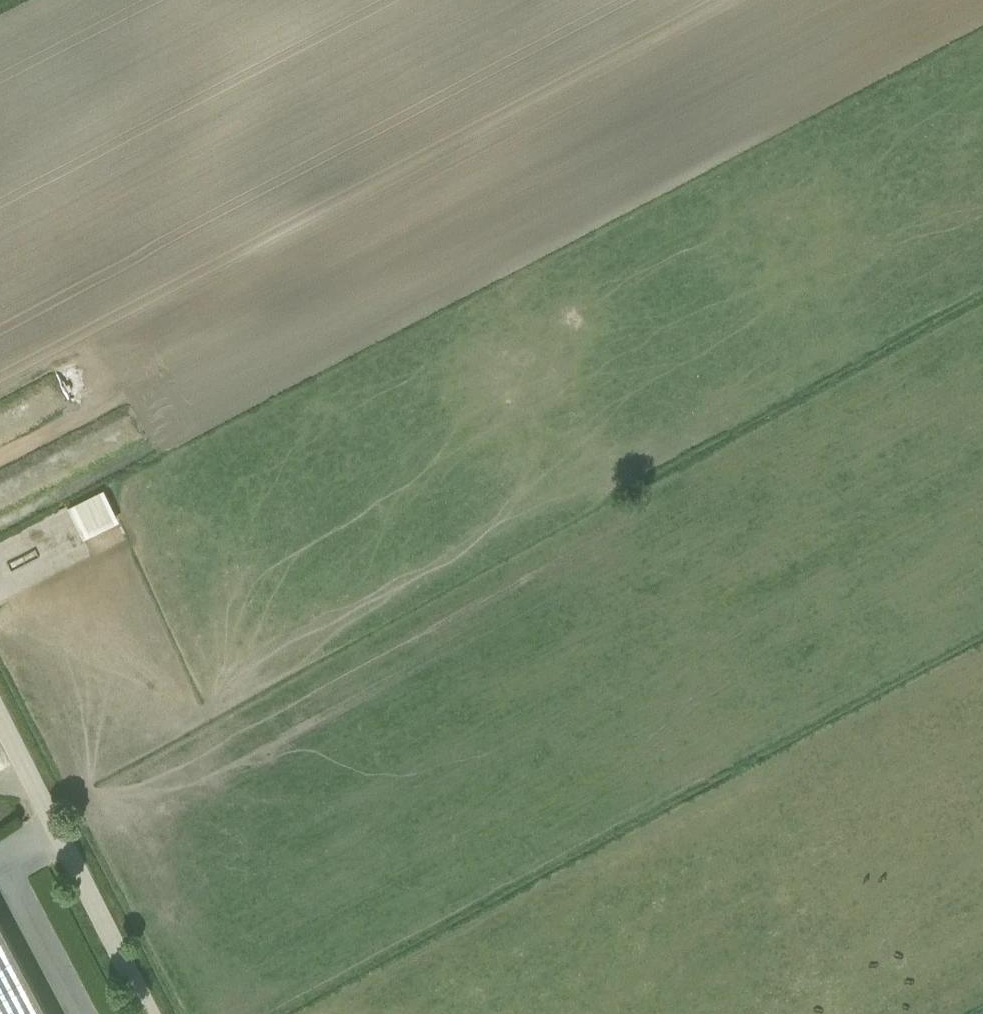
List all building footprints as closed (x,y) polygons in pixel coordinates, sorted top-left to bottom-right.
[(72,532),(109,514),(92,481),(56,499),(72,532)] [(0,925),(0,1013),(50,1013),(0,925)]
